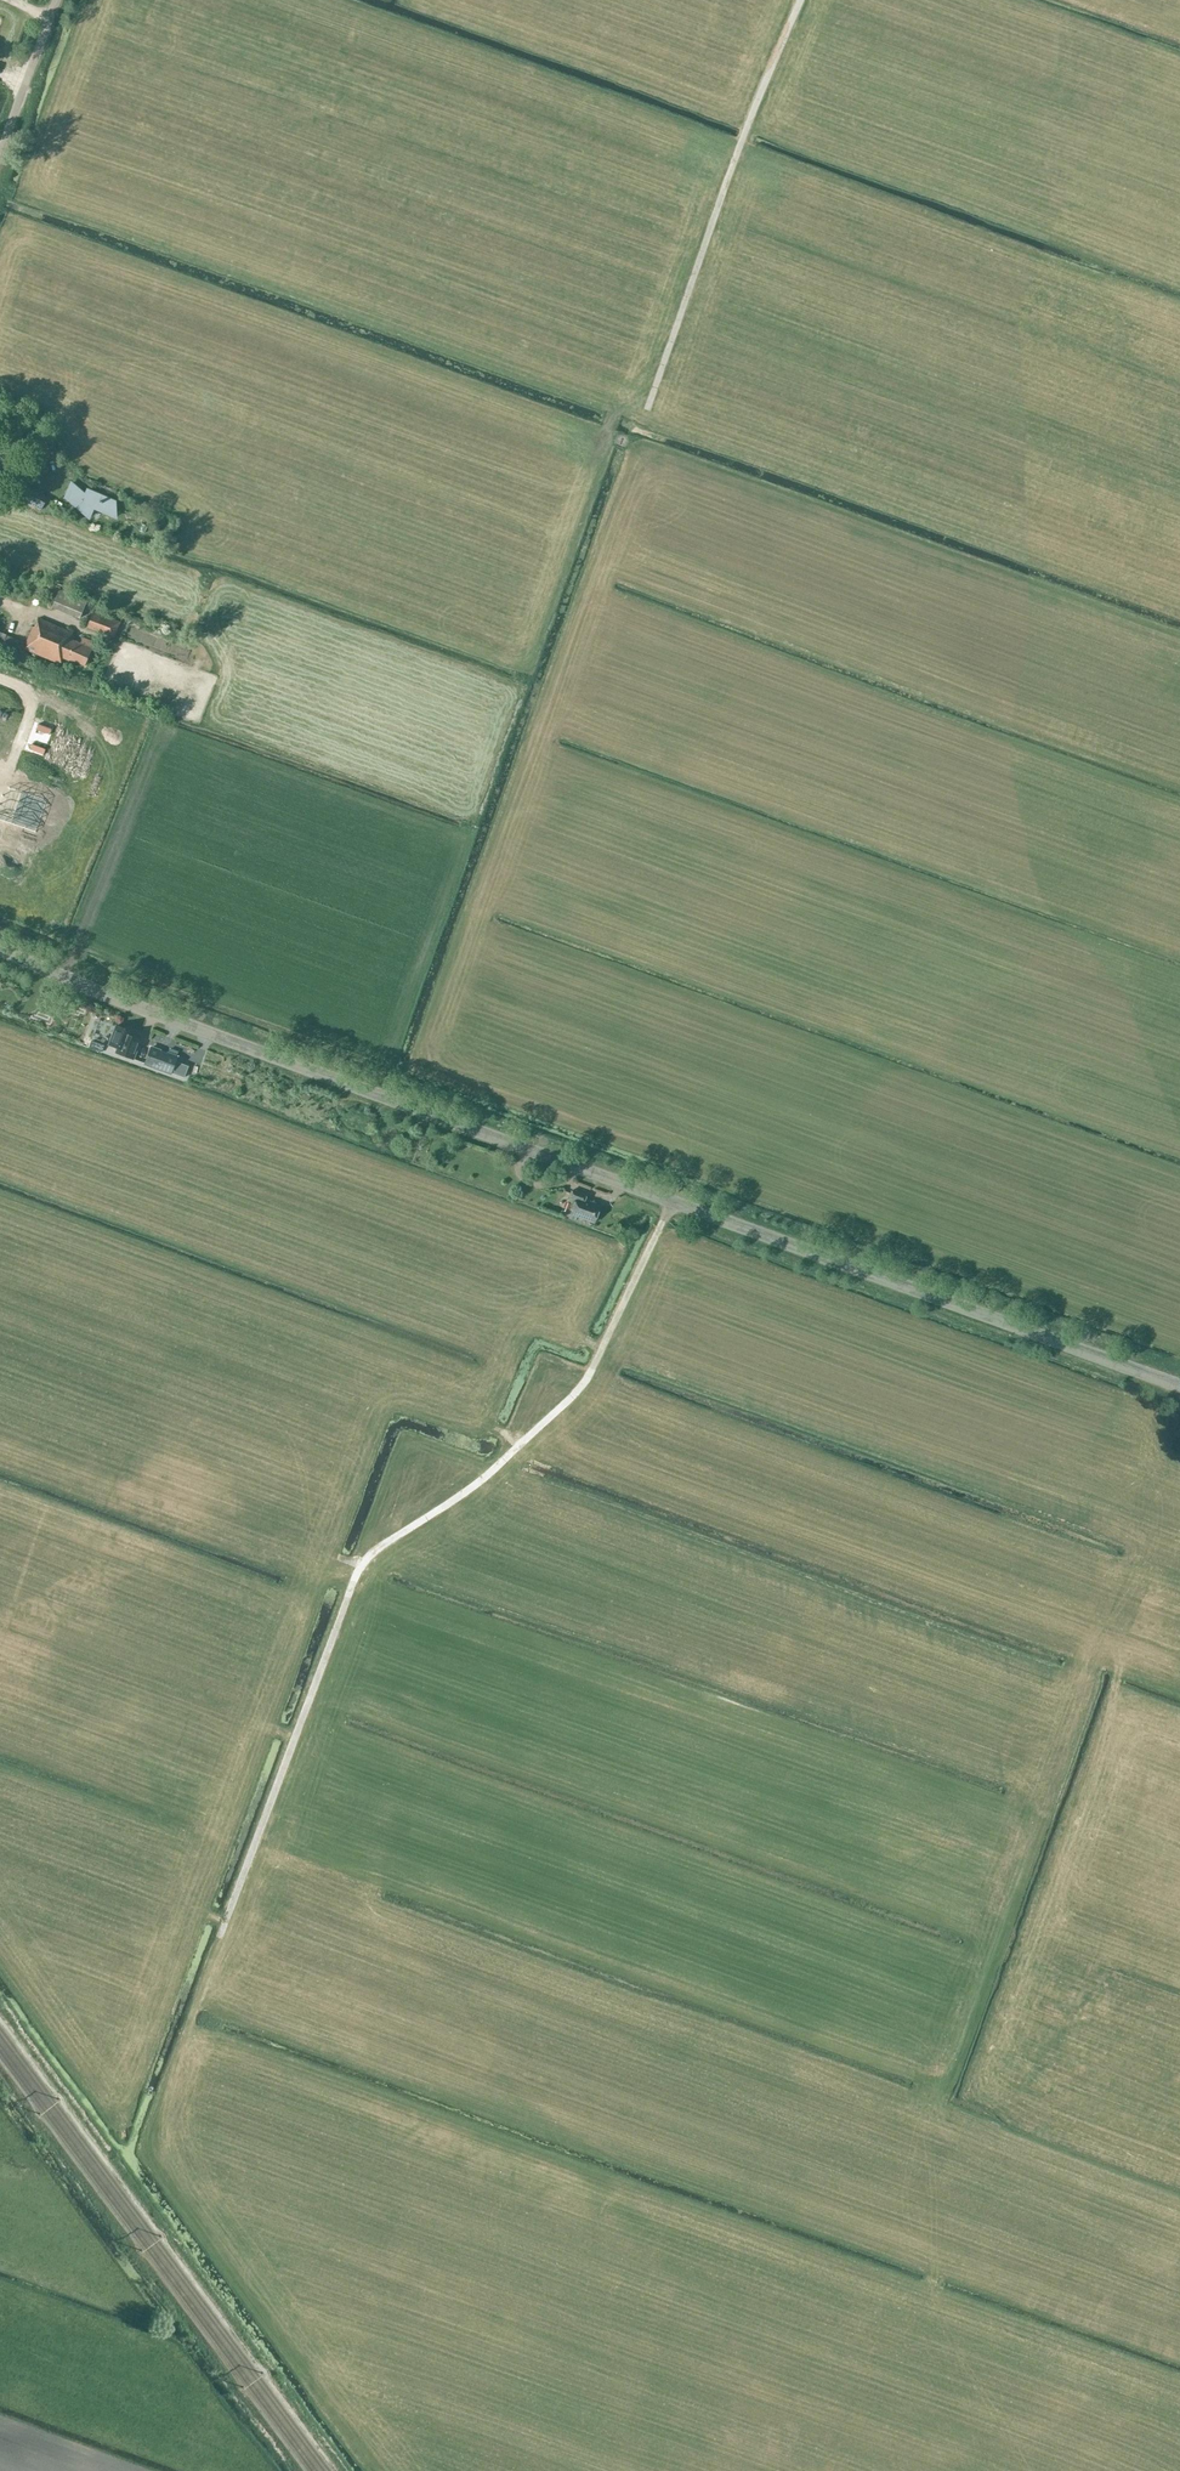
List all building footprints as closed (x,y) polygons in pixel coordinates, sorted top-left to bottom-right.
[(92,509),(115,519),(115,502),(88,490),(85,495),(71,483),(65,497),(88,519),(92,509)] [(41,509),(47,499),(32,490),(26,501),(41,509)] [(80,618),(86,601),(59,590),(53,607),(80,618)] [(114,638),(121,622),(94,611),(87,627),(114,638)] [(0,634),(0,648),(22,656),(25,649),(60,664),(63,658),(70,661),(70,659),(85,666),(95,642),(83,637),(81,643),(70,639),(73,632),(38,618),(35,627),(33,626),(26,644),(0,634)] [(41,771),(20,764),(12,788),(29,794),(33,783),(36,784),(41,771)] [(135,1032),(115,1024),(108,1045),(116,1049),(115,1053),(134,1060),(141,1039),(133,1036),(135,1032)] [(185,1077),(189,1066),(176,1061),(177,1057),(151,1048),(145,1063),(185,1077)] [(219,1068),(212,1081),(219,1085),(226,1072),(219,1068)] [(604,1199),(623,1195),(621,1185),(603,1188),(604,1199)] [(571,1214),(594,1222),(600,1206),(584,1200),(586,1195),(573,1190),(570,1198),(576,1200),(571,1214)]
